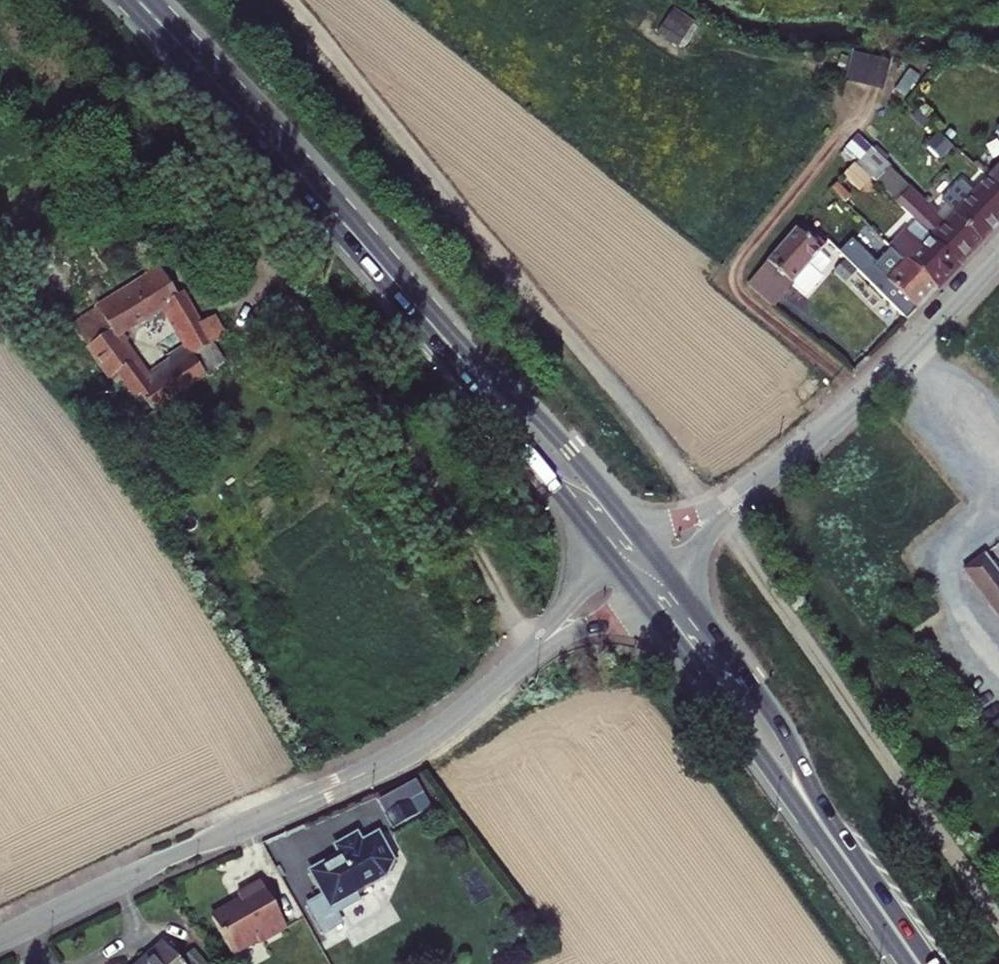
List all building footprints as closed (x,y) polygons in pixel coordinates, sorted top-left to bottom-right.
[(849,80),(891,86),(894,62),(853,56),(849,80)] [(854,164),(860,169),(883,144),(877,138),(854,164)] [(990,177),(998,185),(998,168),(990,177)] [(983,239),(998,223),(998,185),(990,177),(956,214),(983,239)] [(910,190),(897,204),(905,212),(916,222),(927,233),(960,264),(983,239),(956,214),(946,224),(910,190)] [(909,262),(937,288),(960,264),(927,233),(916,222),(906,233),(891,249),(906,264),(909,262)] [(794,282),(804,270),(811,261),(821,250),(827,244),(804,225),(798,231),(796,229),(761,269),(786,291),(794,282)] [(839,252),(859,272),(870,261),(849,242),(839,252)] [(907,320),(937,288),(909,262),(906,264),(891,249),(874,267),(885,276),(874,287),(907,320)] [(804,270),(794,282),(800,286),(827,255),(821,250),(811,261),(804,270)] [(215,346),(204,328),(184,293),(177,296),(161,270),(78,329),(115,383),(122,378),(134,394),(131,397),(144,415),(201,381),(206,377),(195,358),(215,346)] [(217,322),(204,328),(215,346),(227,339),(217,322)] [(225,364),(218,351),(215,346),(195,358),(206,377),(225,364)] [(964,569),(998,616),(998,572),(984,553),(964,569)] [(380,798),(396,827),(436,805),(420,776),(380,798)] [(343,853),(311,872),(324,895),(308,905),(323,932),(342,921),(337,911),(375,890),(371,883),(386,875),(394,863),(380,837),(362,845),(358,837),(338,847),(343,853)] [(229,908),(211,918),(232,954),(256,940),(262,941),(286,928),(260,882),(237,895),(239,899),(242,903),(232,909),(229,908)] [(239,899),(210,915),(211,918),(229,908),(232,909),(242,903),(239,899)] [(163,944),(140,963),(181,963),(163,944)] [(186,963),(206,963),(193,950),(182,960),(186,963)]
